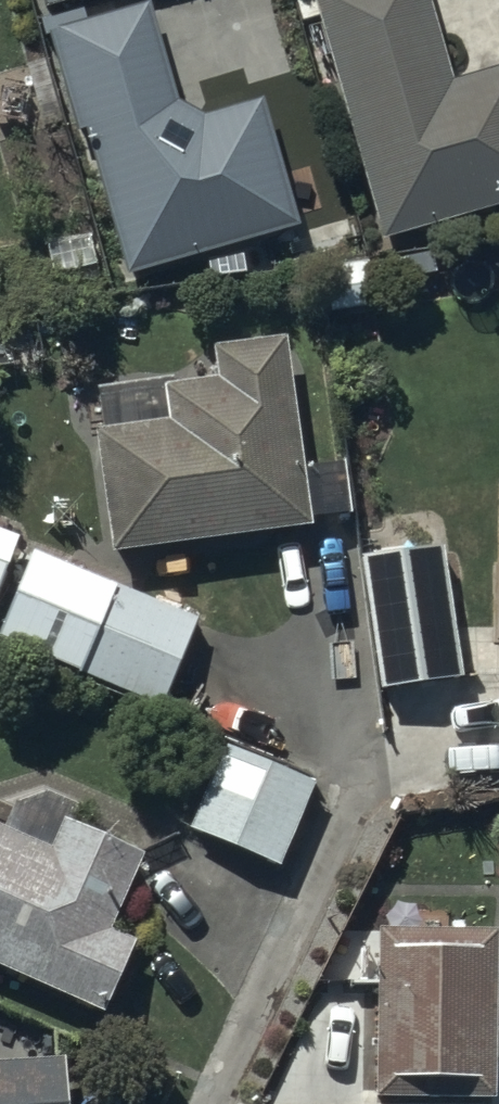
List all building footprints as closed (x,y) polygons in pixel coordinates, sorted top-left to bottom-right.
[(151,0),(114,0),(50,20),(77,119),(86,117),(126,264),(297,214),(262,85),(200,102),(176,87),(151,0)] [(431,0),(317,0),(383,227),(498,193),(498,57),(451,71),(431,0)] [(375,250),(321,259),(329,307),(383,298),(375,250)] [(215,364),(173,369),(172,363),(95,372),(96,378),(101,415),(94,416),(108,539),(311,514),(285,323),(211,332),(215,364)] [(0,517),(0,566),(15,522),(0,517)] [(379,674),(460,663),(443,533),(362,544),(379,674)] [(157,698),(196,606),(119,573),(116,580),(92,569),(76,606),(98,616),(78,664),(157,698)] [(225,735),(189,819),(279,858),(316,773),(225,735)] [(0,813),(0,955),(102,999),(133,928),(110,917),(144,841),(63,805),(50,835),(0,813)] [(377,929),(376,981),(344,981),(344,1052),(374,1052),(374,1094),(494,1094),(494,1062),(498,1062),(498,929),(377,929)] [(65,1046),(0,1050),(0,1103),(69,1103),(65,1046)]
